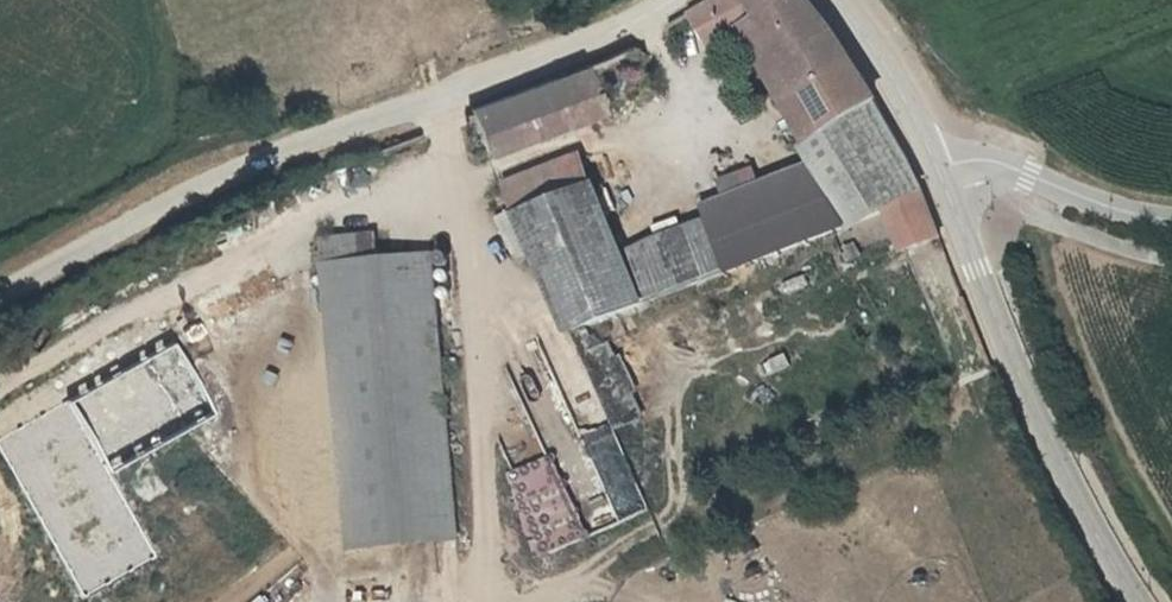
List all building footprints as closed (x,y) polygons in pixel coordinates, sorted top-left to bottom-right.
[(692,16),(702,34),(732,24),(797,143),(888,108),(811,0),(721,0),(692,16)] [(582,70),(471,106),(492,159),(603,120),(582,70)] [(906,142),(888,108),(797,143),(810,169),(906,142)] [(948,240),(906,142),(810,169),(853,237),(863,254),(894,242),(903,258),(948,240)] [(504,186),(571,344),(584,339),(729,280),(709,223),(627,253),(587,156),(504,186)] [(704,209),(709,223),(729,280),(853,237),(810,169),(704,209)] [(430,542),(411,253),(354,258),(352,230),(298,233),(321,549),(430,542)] [(593,360),(584,339),(571,344),(553,351),(562,372),(593,360)] [(558,550),(619,523),(541,347),(499,365),(541,459),(521,468),(529,485),(546,478),(553,495),(561,491),(576,524),(551,535),(558,550)] [(617,416),(593,360),(562,372),(586,427),(617,416)]
